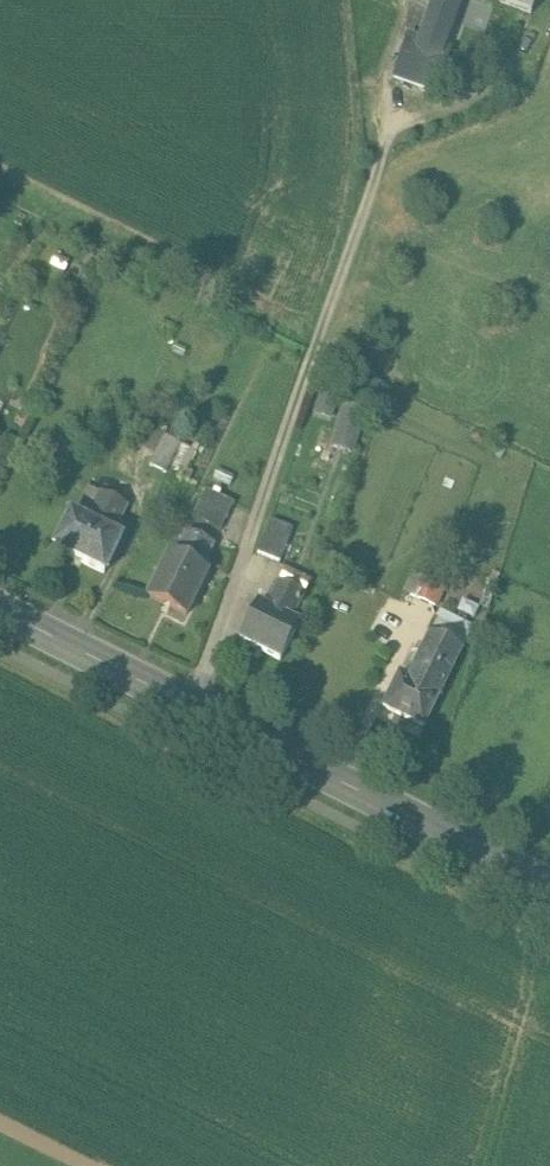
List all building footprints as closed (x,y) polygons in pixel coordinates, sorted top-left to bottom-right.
[(426,37),(412,32),(399,71),(437,84),(466,0),(439,0),(426,37)] [(546,0),(512,0),(542,11),(546,0)] [(340,417),(332,445),(357,452),(370,407),(320,393),(315,410),(340,417)] [(151,462),(169,472),(175,460),(189,468),(199,450),(167,433),(151,462)] [(225,530),(237,500),(206,487),(194,517),(225,530)] [(60,550),(116,577),(136,537),(127,532),(140,505),(111,491),(97,518),(80,509),(60,550)] [(283,517),(267,549),(285,558),(301,526),(283,517)] [(151,594),(194,615),(218,566),(212,563),(221,545),(194,532),(185,550),(176,545),(151,594)] [(414,569),(404,589),(440,606),(449,585),(414,569)] [(248,636),(295,659),(313,623),(305,618),(318,592),(289,577),(275,604),(266,599),(248,636)] [(405,663),(386,702),(434,725),(474,645),(436,626),(415,668),(405,663)]
